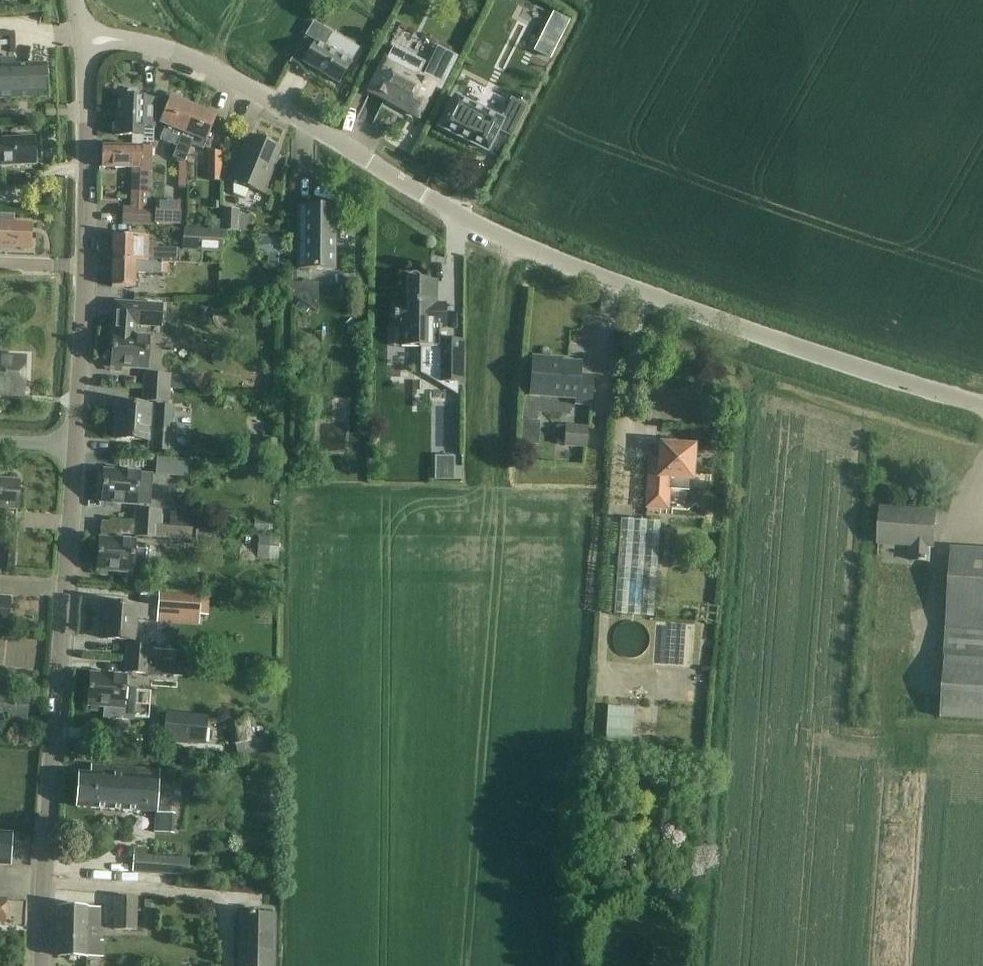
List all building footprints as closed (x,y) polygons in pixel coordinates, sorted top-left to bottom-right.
[(314,46),(303,63),(338,84),(349,67),(351,63),(350,63),(359,48),(332,33),(324,47),(316,42),(314,46)] [(385,58),(369,90),(418,117),(435,84),(419,75),(425,63),(393,47),(387,59),(385,58)] [(47,98),(45,65),(14,67),(14,59),(0,60),(0,101),(47,98)] [(116,136),(136,136),(142,137),(143,130),(155,130),(155,100),(144,100),(144,98),(122,97),(121,120),(116,120),(116,136)] [(160,124),(166,126),(160,140),(168,143),(178,146),(184,134),(183,133),(194,107),(170,98),(160,124)] [(456,98),(441,127),(488,151),(498,130),(511,137),(526,108),(512,100),(501,121),(456,98)] [(217,116),(194,107),(183,133),(184,134),(206,143),(217,116)] [(2,167),(15,166),(35,165),(34,138),(0,140),(0,132),(0,167),(2,167)] [(232,180),(263,193),(281,149),(250,137),(232,180)] [(143,147),(123,146),(103,146),(102,168),(139,169),(138,177),(150,178),(152,148),(143,147)] [(207,152),(207,182),(221,182),(222,152),(207,152)] [(334,270),(335,205),(318,201),(316,205),(300,205),(300,207),(300,268),(299,268),(299,270),(334,270)] [(156,202),(155,224),(181,225),(182,203),(156,202)] [(122,224),(150,225),(152,225),(152,209),(122,208),(122,224)] [(222,209),(222,230),(249,232),(250,216),(240,215),(241,209),(222,209)] [(0,223),(0,248),(30,250),(31,225),(0,223)] [(183,228),(182,251),(221,253),(222,231),(183,228)] [(158,246),(135,237),(113,236),(112,262),(162,263),(178,263),(179,249),(158,248),(158,246)] [(258,240),(256,240),(258,256),(269,254),(268,269),(283,269),(283,252),(281,252),(280,237),(258,240)] [(112,287),(132,288),(134,288),(135,273),(161,274),(162,263),(112,262),(112,287)] [(394,305),(394,321),(394,324),(403,324),(403,347),(420,347),(420,348),(440,349),(440,329),(446,329),(446,304),(434,304),(434,281),(424,281),(420,279),(418,276),(414,274),(410,276),(408,279),(407,305),(394,305)] [(291,284),(291,295),(318,313),(318,284),(291,284)] [(111,367),(131,369),(146,370),(148,338),(135,337),(136,325),(160,325),(161,306),(115,303),(111,367)] [(274,315),(262,316),(262,328),(274,329),(274,315)] [(22,396),(24,360),(0,358),(0,394),(22,396)] [(445,387),(462,387),(463,358),(446,358),(445,387)] [(533,358),(531,378),(530,396),(576,399),(576,404),(591,405),(593,376),(579,375),(580,363),(551,361),(552,359),(533,358)] [(188,381),(171,380),(145,378),(145,389),(171,390),(171,387),(187,388),(188,381)] [(171,390),(145,389),(144,403),(170,405),(171,390)] [(153,406),(139,405),(119,404),(116,439),(150,441),(153,406)] [(174,407),(155,405),(152,452),(171,454),(174,407)] [(522,420),(521,445),(539,446),(540,422),(522,420)] [(586,449),(587,427),(566,426),(564,447),(586,449)] [(711,435),(710,447),(726,449),(727,437),(711,435)] [(650,462),(649,482),(647,508),(667,509),(669,489),(684,490),(690,485),(690,480),(692,480),(694,447),(661,444),(660,463),(650,462)] [(455,456),(434,456),(434,481),(461,481),(461,467),(455,467),(455,456)] [(158,458),(157,475),(190,477),(191,459),(158,458)] [(141,474),(124,472),(104,471),(102,503),(139,506),(141,474)] [(16,509),(18,483),(0,481),(0,508),(16,509)] [(134,523),(160,525),(161,511),(135,509),(134,523)] [(881,509),(880,529),(879,543),(911,546),(910,561),(928,562),(929,547),(933,547),(935,513),(906,511),(906,513),(884,512),(884,509),(881,509)] [(179,512),(178,526),(189,527),(190,513),(179,512)] [(652,619),(659,522),(621,519),(614,616),(652,619)] [(255,520),(254,530),(270,531),(270,521),(255,520)] [(160,525),(134,523),(133,535),(159,537),(160,525)] [(250,533),(248,558),(278,560),(279,536),(250,533)] [(134,541),(119,540),(99,539),(97,571),(145,574),(146,551),(134,550),(134,541)] [(947,628),(945,658),(941,719),(982,722),(982,551),(952,549),(947,628)] [(201,596),(158,593),(157,613),(199,616),(201,596)] [(8,628),(10,599),(0,598),(0,628),(8,628)] [(103,639),(123,640),(135,641),(137,615),(146,616),(146,606),(105,604),(103,639)] [(162,650),(153,649),(153,648),(127,646),(126,657),(162,659),(162,650)] [(174,651),(163,650),(163,660),(173,661),(174,651)] [(162,659),(126,657),(125,672),(151,673),(152,672),(161,673),(162,659)] [(90,674),(88,706),(105,707),(105,717),(132,719),(134,689),(124,689),(125,677),(90,674)] [(6,717),(26,719),(27,699),(0,697),(0,717),(6,717)] [(605,730),(607,730),(606,740),(630,742),(633,705),(607,703),(605,730)] [(245,710),(228,715),(236,746),(254,741),(245,710)] [(164,713),(162,740),(206,745),(208,717),(164,713)] [(77,807),(97,809),(157,813),(160,771),(97,766),(96,775),(79,773),(77,807)] [(156,813),(156,832),(171,833),(172,814),(156,813)] [(10,865),(12,834),(0,834),(0,865),(10,865)] [(133,872),(153,873),(180,875),(181,859),(134,855),(133,872)] [(113,899),(113,930),(138,930),(137,898),(113,899)] [(158,900),(144,899),(144,916),(158,917),(158,900)] [(99,942),(99,926),(99,908),(59,908),(58,957),(103,958),(103,942),(99,942)] [(274,916),(254,915),(254,914),(249,914),(249,916),(242,915),(240,965),(272,965),(274,916)]
